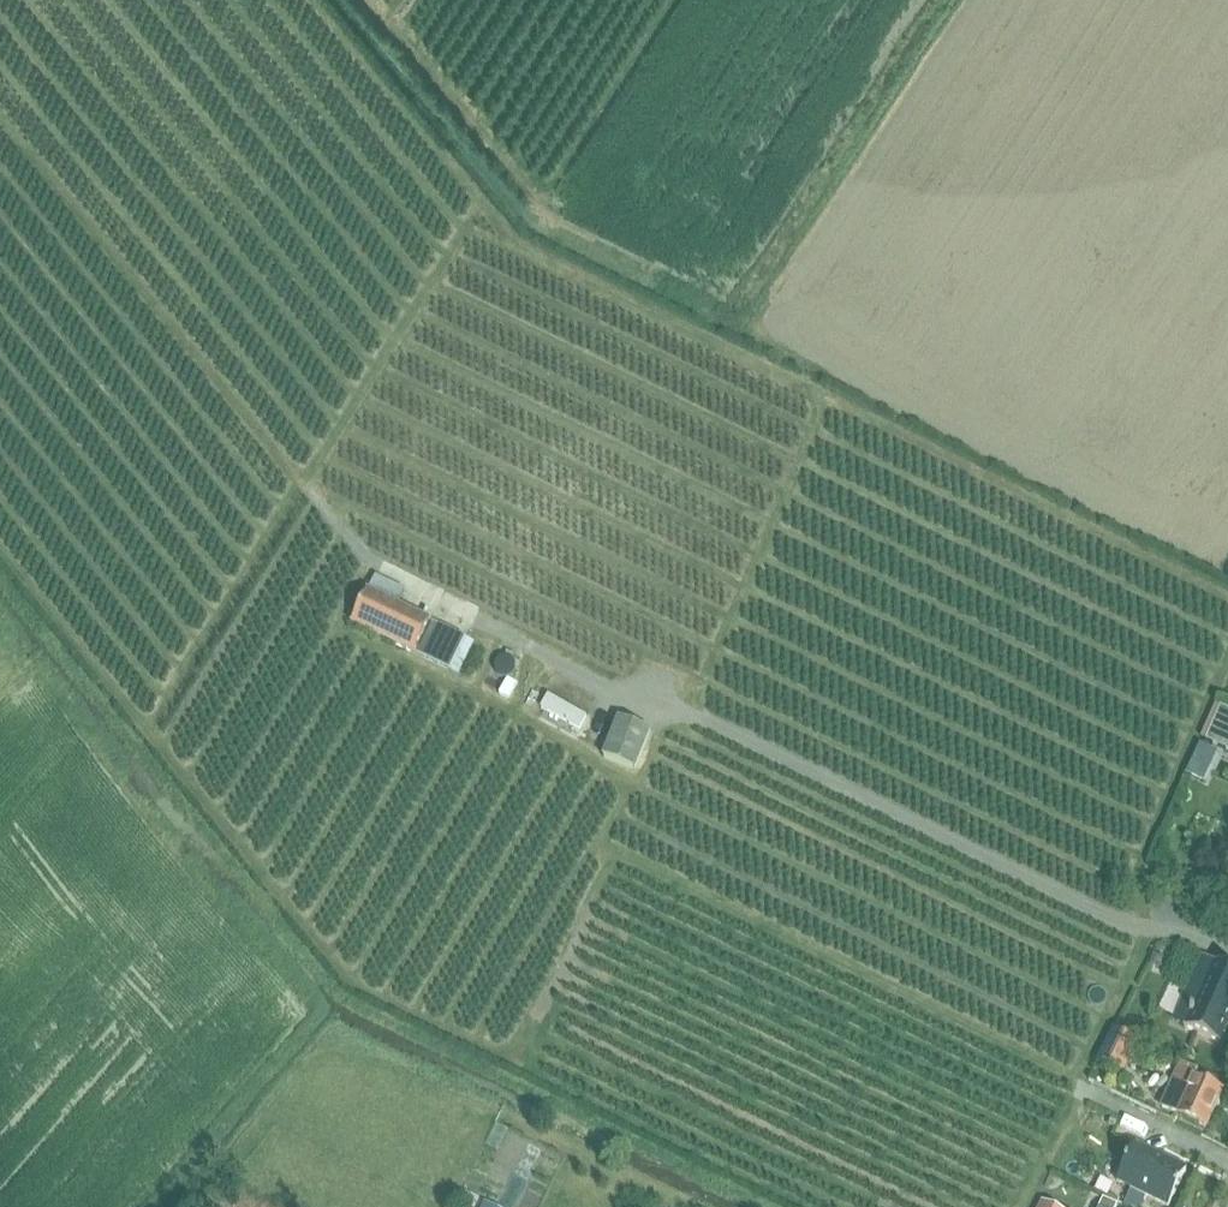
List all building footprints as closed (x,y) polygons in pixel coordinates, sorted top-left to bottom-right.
[(450,671),(466,638),(368,591),(352,624),(450,671)] [(531,709),(573,729),(582,711),(540,691),(531,709)] [(1219,706),(1202,739),(1227,752),(1227,711),(1219,706)] [(636,771),(651,731),(617,718),(602,758),(636,771)] [(1201,745),(1194,758),(1211,766),(1217,752),(1201,745)] [(1200,957),(1187,985),(1189,992),(1195,995),(1180,1028),(1216,1044),(1224,1026),(1223,1025),(1227,1015),(1227,970),(1200,957)] [(1120,1073),(1134,1043),(1109,1031),(1094,1062),(1120,1073)] [(1203,1127),(1219,1092),(1190,1079),(1193,1074),(1177,1066),(1159,1106),(1203,1127)] [(1117,1182),(1167,1206),(1168,1206),(1186,1172),(1134,1147),(1117,1182)]
